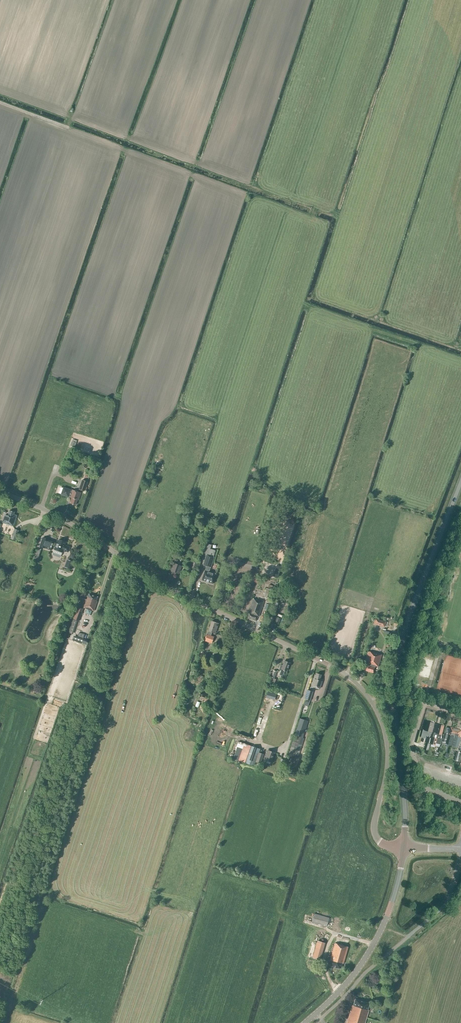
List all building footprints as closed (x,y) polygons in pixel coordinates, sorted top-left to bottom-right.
[(84,491),(87,482),(82,480),(79,489),(84,491)] [(71,491),(70,490),(64,488),(61,494),(68,496),(69,497),(71,498),(70,502),(71,502),(71,503),(75,505),(77,500),(78,500),(81,493),(72,490),(71,491)] [(13,526),(17,515),(13,514),(14,512),(9,510),(8,515),(5,515),(2,523),(13,526)] [(50,550),(53,542),(47,539),(43,538),(40,546),(44,548),(50,550)] [(64,545),(65,542),(59,540),(58,543),(56,543),(54,549),(62,552),(63,552),(64,550),(68,552),(70,547),(64,545)] [(212,584),(216,573),(209,571),(210,568),(211,568),(214,557),(206,555),(203,565),(206,566),(204,571),(201,580),(212,584)] [(70,570),(74,561),(67,559),(64,567),(70,570)] [(179,574),(182,566),(173,563),(171,567),(172,567),(170,571),(170,570),(167,579),(171,580),(172,579),(173,579),(175,572),(179,574)] [(271,589),(267,588),(266,588),(264,596),(270,598),(272,590),(271,589)] [(95,603),(97,597),(89,594),(87,599),(86,599),(83,607),(94,611),(96,604),(95,603)] [(256,600),(253,598),(248,613),(249,613),(248,618),(256,621),(257,616),(259,616),(259,615),(264,601),(256,599),(256,600)] [(78,621),(80,616),(83,609),(78,607),(73,619),(78,621)] [(384,627),(386,621),(375,618),(374,624),(384,627)] [(73,634),(77,621),(73,619),(68,633),(73,634)] [(215,633),(218,623),(211,621),(208,631),(209,631),(208,635),(207,634),(204,643),(209,645),(209,643),(211,643),(214,637),(211,636),(212,632),(215,633)] [(373,653),(369,651),(365,663),(368,663),(365,671),(373,673),(375,666),(378,667),(382,654),(373,652),(373,653)] [(286,671),(289,663),(284,661),(283,665),(280,665),(279,670),(281,670),(279,675),(282,676),(283,674),(285,670),(286,671)] [(319,680),(321,675),(316,673),(316,675),(315,675),(311,685),(320,688),(322,681),(319,680)] [(274,700),(277,691),(268,689),(266,697),(274,700)] [(310,700),(313,692),(307,690),(304,699),(310,700)] [(304,733),(308,721),(300,718),(296,730),(304,733)] [(432,732),(434,723),(427,721),(425,730),(423,730),(421,737),(426,738),(426,736),(430,736),(431,732),(432,732)] [(442,735),(444,726),(439,724),(437,734),(434,733),(433,738),(433,737),(431,744),(436,745),(436,744),(441,745),(442,739),(441,739),(442,735)] [(452,745),(457,729),(451,727),(449,734),(451,734),(448,745),(452,746),(452,745)] [(452,745),(455,746),(457,740),(459,741),(460,737),(460,730),(457,729),(452,745)] [(250,745),(244,743),(237,760),(244,762),(246,757),(247,754),(250,745)] [(263,754),(259,752),(260,749),(250,746),(248,754),(247,754),(246,757),(246,759),(245,763),(254,766),(255,762),(260,764),(263,754)] [(298,749),(290,747),(287,755),(296,757),(298,749)] [(271,762),(274,752),(268,750),(266,756),(265,755),(263,759),(271,762)] [(326,926),(329,918),(314,913),(311,922),(326,926)] [(320,959),(325,943),(317,941),(313,957),(320,959)] [(343,964),(348,947),(335,943),(330,960),(331,960),(330,966),(340,969),(342,963),(343,964)] [(369,1003),(355,999),(353,1006),(352,1005),(347,1022),(365,1022),(368,1010),(367,1010),(369,1003)]
